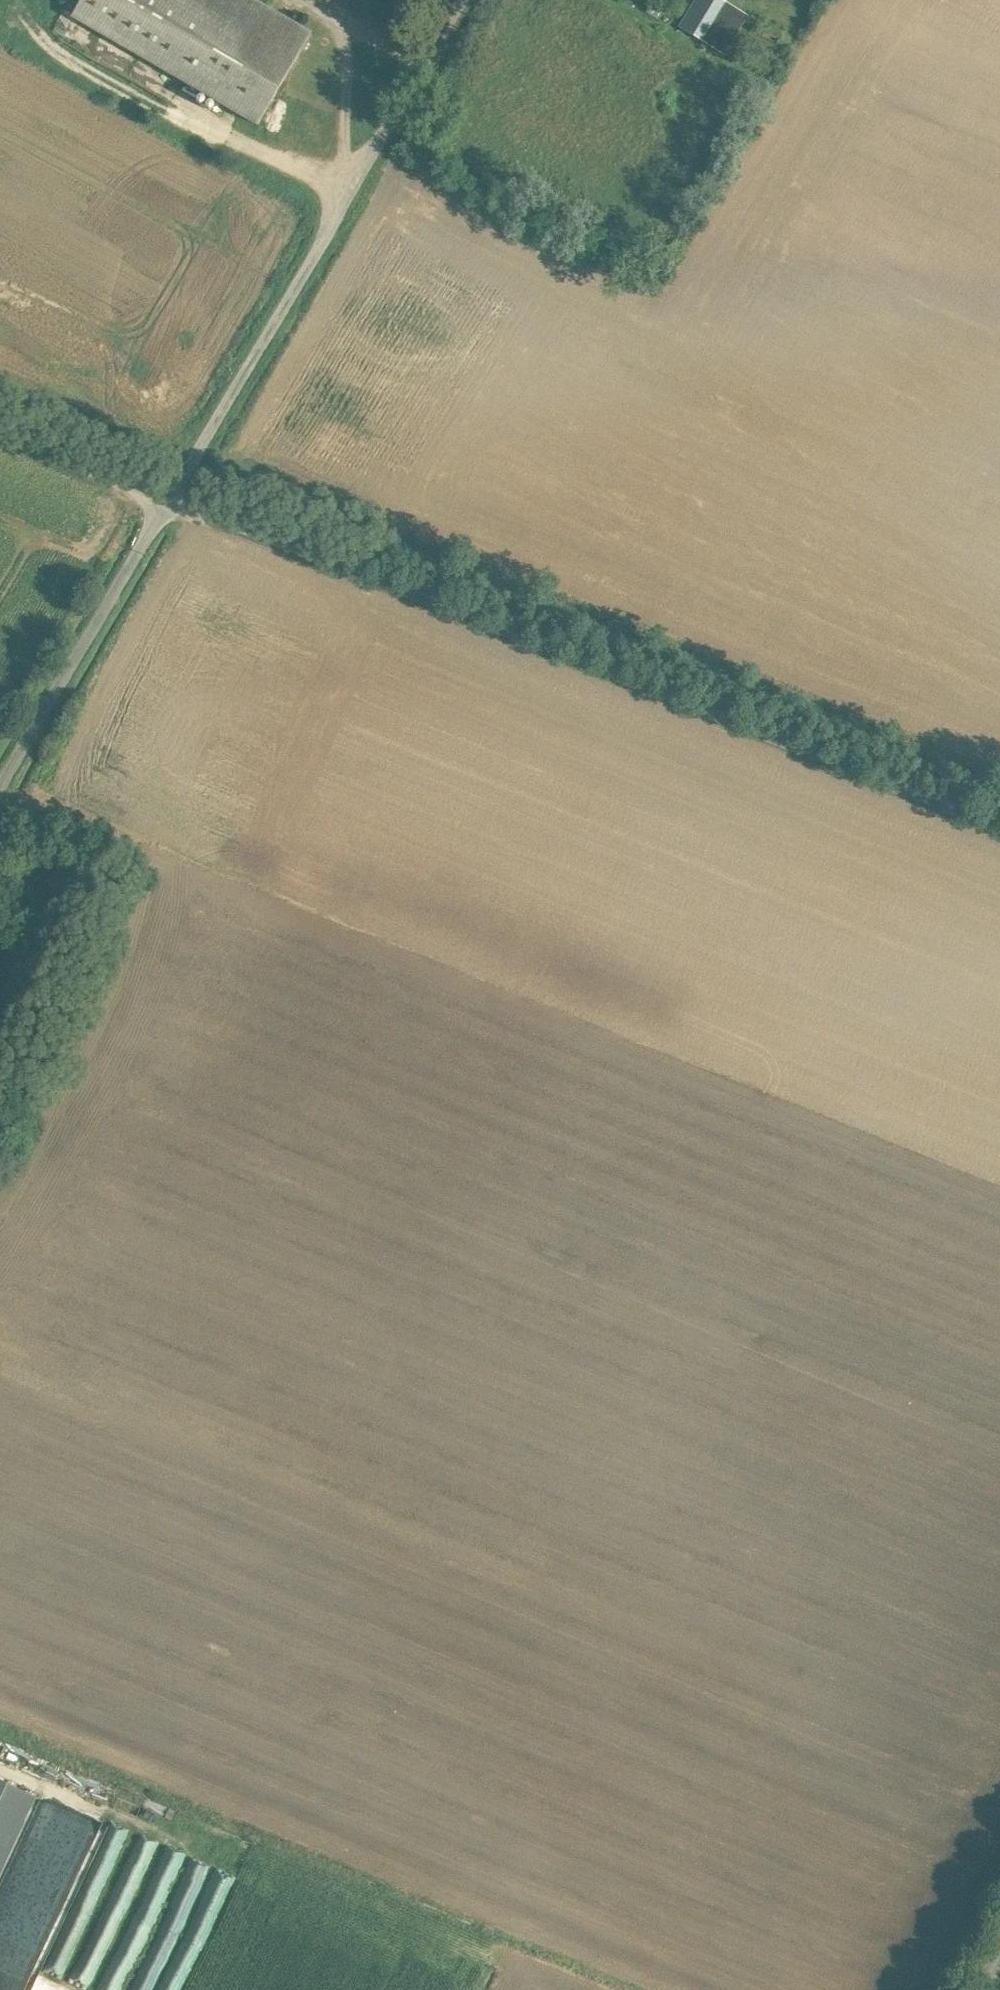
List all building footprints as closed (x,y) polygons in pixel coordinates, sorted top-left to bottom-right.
[(252,0),(82,0),(72,17),(258,125),(311,34),(252,0)] [(722,0),(697,0),(680,28),(703,41),(704,40),(713,25),(715,26),(729,4),(722,0)] [(729,4),(715,26),(713,25),(704,40),(725,52),(747,14),(729,4)] [(33,1796),(0,1781),(0,1867),(33,1796)]
